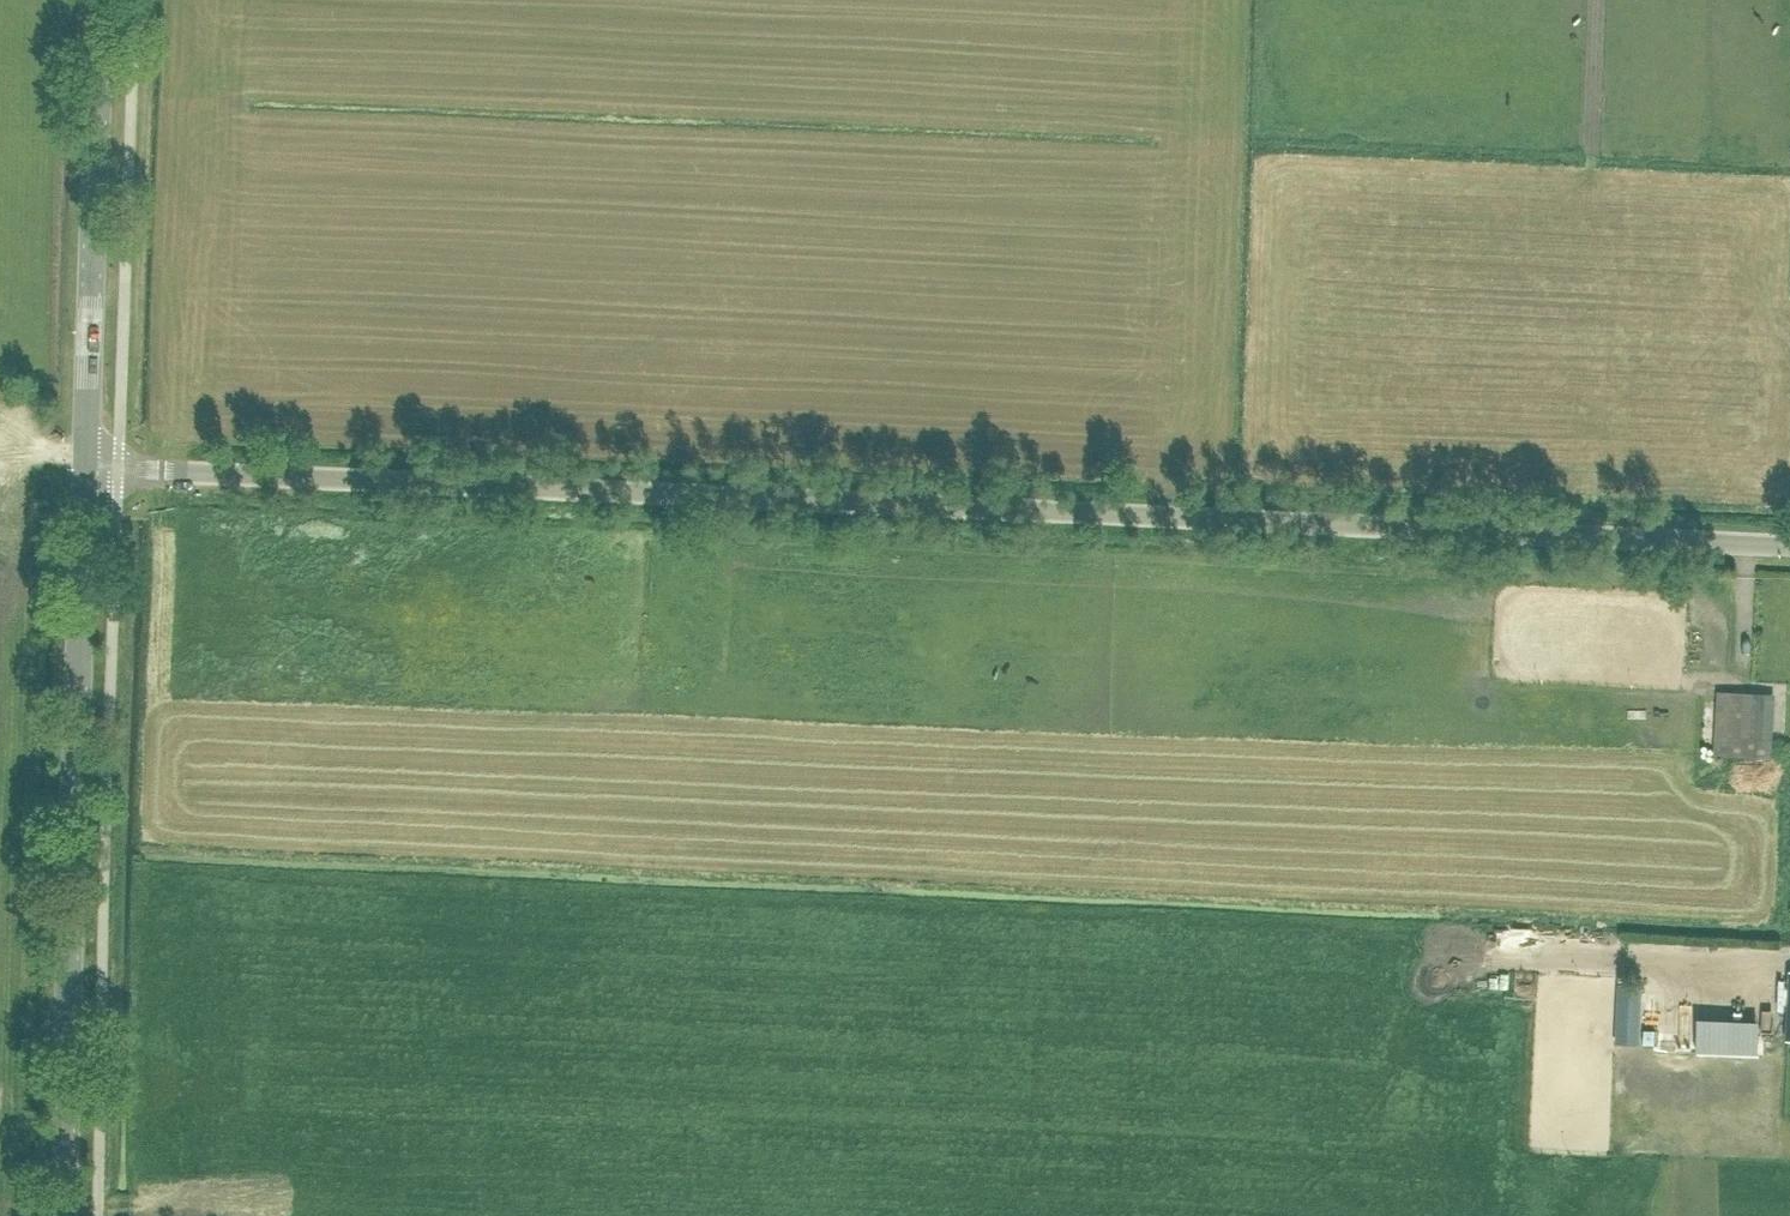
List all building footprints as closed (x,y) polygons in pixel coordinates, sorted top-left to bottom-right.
[(1751,695),(1749,738),(1765,739),(1768,696),(1751,695)] [(1723,739),(1739,739),(1740,708),(1724,708),(1723,739)]
